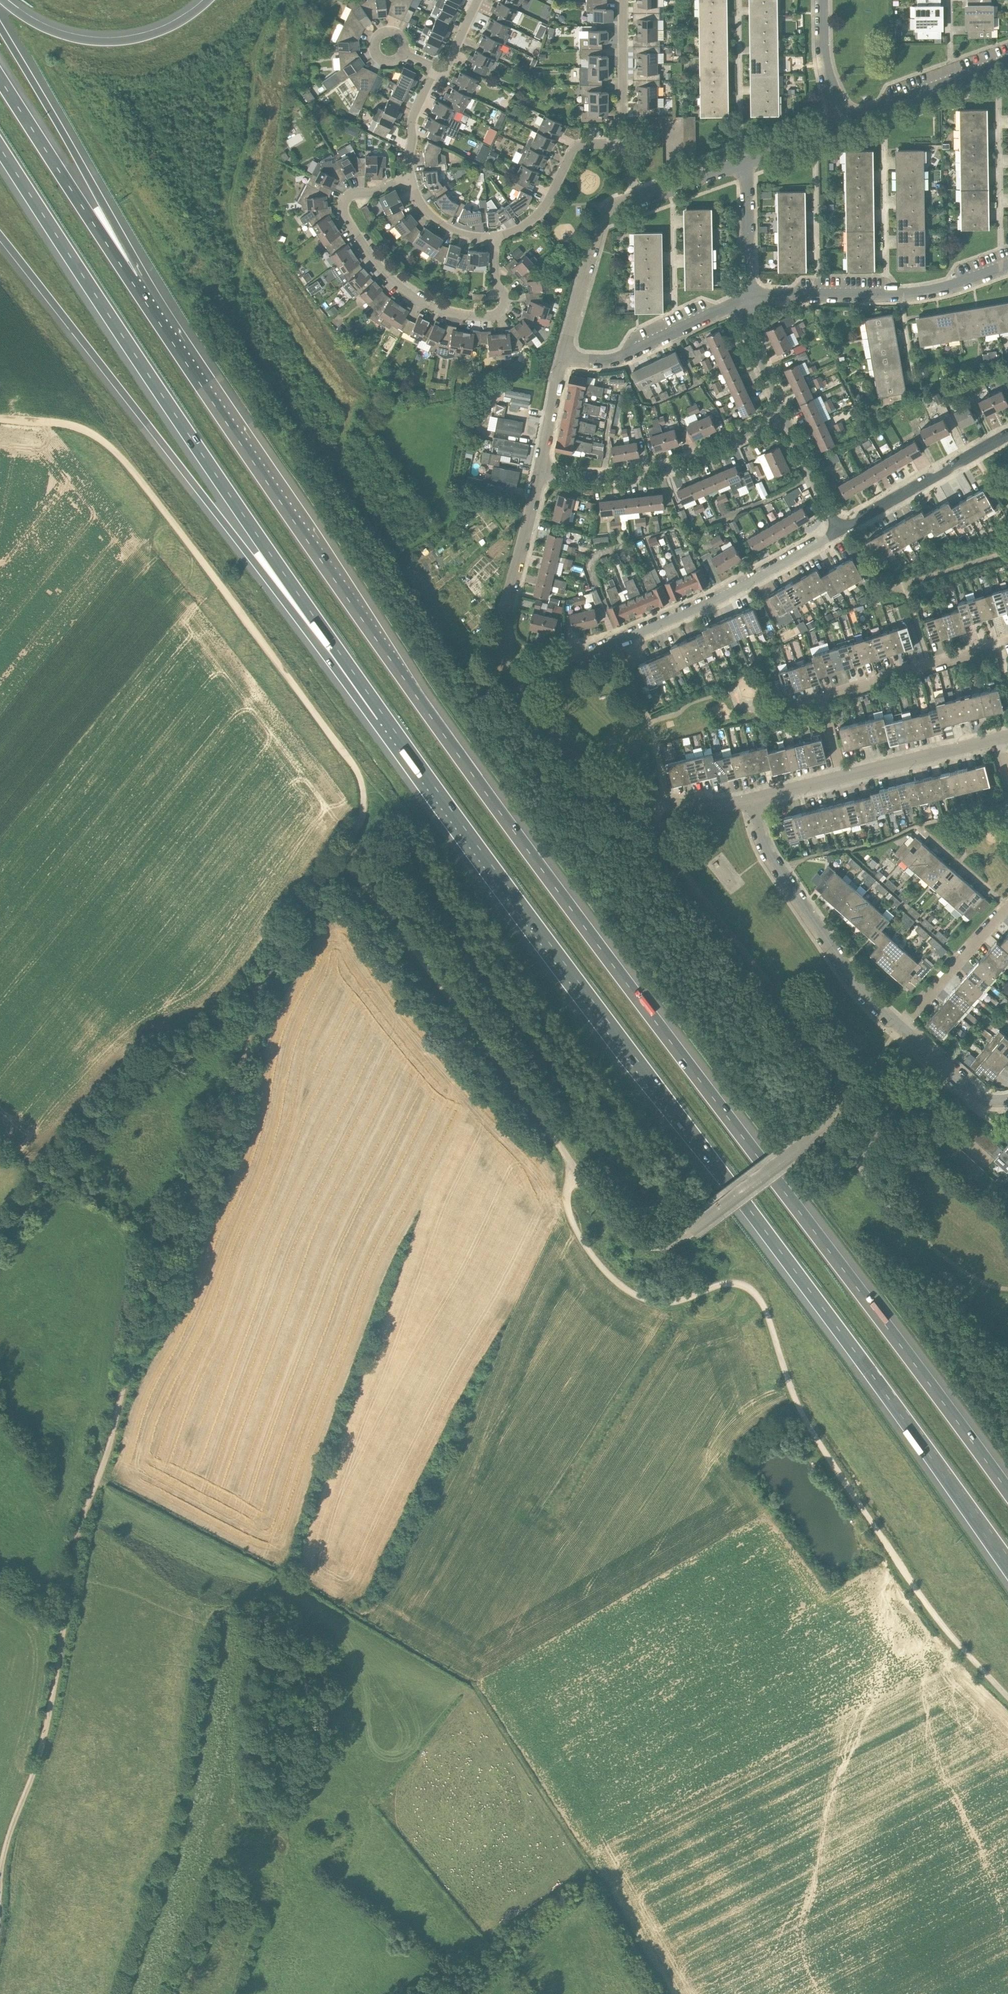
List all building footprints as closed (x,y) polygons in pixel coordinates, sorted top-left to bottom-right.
[(360,5),(357,0),(352,0),(347,3),(353,11),(350,16),(348,15),(343,25),(357,32),(359,27),(362,25),(364,27),(372,22),(370,18),(369,17),(360,5)] [(386,0),(372,0),(371,1),(370,0),(368,0),(360,5),(369,17),(373,14),(377,14),(377,17),(387,16),(387,13),(387,12),(386,0)] [(387,12),(392,11),(395,13),(394,16),(403,20),(408,9),(410,5),(412,0),(386,0),(387,12)] [(410,5),(416,9),(420,0),(412,0),(410,5)] [(439,0),(438,0),(435,5),(441,8),(436,18),(448,24),(451,19),(455,21),(458,13),(459,13),(460,10),(439,0)] [(460,10),(462,7),(461,6),(464,0),(439,0),(460,10)] [(504,4),(516,9),(518,4),(519,4),(521,0),(506,0),(504,4)] [(644,13),(660,13),(660,6),(658,6),(658,0),(639,0),(639,2),(634,3),(634,7),(644,7),(644,13)] [(726,36),(725,0),(702,0),(702,36),(726,36)] [(776,35),(776,0),(752,0),(753,35),(776,35)] [(918,18),(941,17),(941,0),(918,0),(918,18)] [(968,17),(992,17),(991,0),(968,0),(968,17)] [(516,10),(516,9),(504,4),(499,1),(496,7),(493,6),(490,11),(499,15),(496,20),(508,26),(511,20),(511,21),(516,10)] [(607,3),(586,3),(586,12),(589,12),(591,13),(593,13),(593,21),(612,21),(612,9),(607,9),(607,3)] [(560,13),(561,6),(555,4),(553,11),(560,13)] [(414,11),(408,9),(403,20),(408,23),(414,11)] [(660,13),(644,13),(644,19),(634,19),(634,22),(639,24),(639,30),(658,30),(658,20),(660,20),(660,13)] [(509,26),(508,26),(496,20),(490,17),(488,21),(489,22),(486,29),(492,31),(489,37),(501,43),(505,45),(510,34),(506,33),(509,26)] [(941,17),(918,18),(918,38),(941,37),(941,17)] [(992,17),(968,17),(969,37),(992,37),(992,17)] [(417,21),(411,18),(408,23),(415,26),(417,21)] [(448,24),(436,18),(432,29),(426,26),(423,32),(429,35),(429,34),(445,42),(447,39),(446,39),(450,31),(446,29),(448,24)] [(918,39),(917,18),(909,19),(909,26),(904,26),(904,30),(916,30),(916,39),(918,39)] [(357,32),(343,25),(338,35),(341,36),(338,42),(329,42),(330,52),(338,51),(354,50),(359,50),(358,40),(355,40),(355,36),(357,32)] [(553,35),(555,28),(548,26),(546,34),(553,35)] [(658,30),(639,30),(639,36),(634,37),(634,41),(644,40),(644,46),(660,46),(660,40),(658,40),(658,30)] [(600,42),(607,42),(607,31),(588,31),(588,39),(584,39),(582,40),(579,40),(579,49),(581,49),(599,49),(599,43),(600,42)] [(489,37),(482,33),(481,37),(482,38),(479,45),(484,48),(482,53),(493,59),(497,61),(502,51),(498,49),(501,43),(489,37)] [(429,34),(429,35),(422,50),(422,49),(433,54),(433,55),(436,51),(440,53),(443,45),(444,45),(445,42),(429,34)] [(777,75),(776,35),(753,35),(753,75),(777,75)] [(726,36),(702,36),(703,77),(726,76),(726,36)] [(660,46),(644,46),(644,52),(634,52),(634,56),(639,57),(639,63),(658,63),(658,53),(660,53),(660,46)] [(581,49),(581,58),(584,58),(586,60),(588,60),(588,67),(607,67),(607,56),(600,56),(599,55),(599,49),(581,49)] [(338,51),(339,62),(342,62),(342,68),(323,82),(328,90),(348,76),(361,67),(364,64),(359,56),(356,58),(354,55),(354,50),(338,51)] [(482,53),(476,50),(473,56),(470,55),(467,59),(476,63),(473,69),(485,75),(488,69),(493,59),(482,53)] [(658,63),(639,63),(639,69),(634,70),(634,74),(644,74),(644,80),(660,80),(660,73),(658,73),(658,63)] [(361,67),(348,76),(354,85),(357,84),(360,88),(352,105),(359,109),(361,109),(370,90),(372,84),(377,74),(368,70),(367,73),(364,71),(361,67)] [(404,67),(396,83),(412,91),(414,88),(413,88),(417,80),(413,78),(415,72),(404,67)] [(607,67),(588,67),(579,67),(579,85),(581,85),(599,85),(599,79),(600,78),(607,78),(607,67)] [(460,85),(458,90),(458,91),(470,97),(470,96),(472,91),(473,91),(478,80),(460,72),(458,78),(454,76),(452,81),(460,85)] [(777,75),(753,75),(754,115),(777,115),(777,75)] [(726,76),(703,77),(704,116),(727,116),(726,76)] [(396,83),(390,80),(387,86),(393,89),(389,99),(400,105),(402,100),(407,101),(410,94),(411,94),(412,91),(396,83)] [(660,80),(644,80),(644,86),(634,86),(634,89),(639,90),(639,97),(658,96),(658,86),(660,86),(660,80)] [(607,92),(600,92),(599,91),(599,85),(581,85),(581,103),(588,103),(607,103),(607,92)] [(458,91),(458,90),(453,88),(450,94),(446,92),(444,97),(452,101),(450,107),(454,109),(458,111),(462,113),(465,107),(470,97),(458,91)] [(524,105),(527,99),(519,95),(516,102),(524,105)] [(658,96),(639,97),(639,103),(634,104),(634,107),(644,107),(644,113),(633,113),(633,114),(660,114),(660,107),(658,107),(658,96)] [(400,105),(389,99),(384,110),(378,107),(375,113),(397,123),(399,120),(398,120),(402,112),(398,110),(400,105)] [(450,107),(435,99),(433,103),(435,104),(431,111),(437,114),(435,119),(446,125),(458,131),(462,122),(454,118),(458,111),(454,109),(450,107)] [(600,114),(607,114),(607,103),(588,103),(588,110),(586,111),(584,112),(581,112),(581,121),(599,121),(599,115),(600,114)] [(359,109),(352,105),(349,112),(356,115),(359,109)] [(963,149),(986,149),(986,109),(962,109),(963,149)] [(397,123),(375,113),(372,118),(378,121),(373,132),(385,137),(387,132),(391,134),(395,126),(396,126),(397,123)] [(549,138),(550,137),(552,132),(561,136),(563,131),(559,129),(562,123),(544,115),(539,126),(540,126),(537,132),(537,131),(537,132),(549,138)] [(435,119),(428,116),(426,119),(427,120),(424,127),(430,130),(427,136),(442,143),(447,133),(443,131),(446,125),(435,119)] [(499,129),(503,122),(497,119),(494,126),(499,129)] [(351,131),(353,127),(346,124),(343,131),(346,133),(351,131)] [(550,137),(549,138),(537,132),(534,138),(530,136),(525,147),(529,148),(541,154),(543,148),(549,151),(553,143),(554,144),(556,140),(550,137)] [(427,171),(437,170),(437,171),(446,170),(445,155),(438,152),(441,147),(428,141),(424,148),(426,149),(424,152),(425,165),(427,165),(427,171)] [(283,146),(281,162),(289,157),(283,146)] [(365,163),(360,162),(354,150),(353,151),(350,153),(346,146),(337,151),(338,153),(334,155),(340,167),(341,166),(347,178),(353,174),(355,177),(358,175),(365,175),(365,163)] [(541,154),(529,148),(526,154),(522,153),(517,163),(521,165),(521,164),(533,170),(536,164),(542,167),(545,160),(546,160),(548,157),(541,154)] [(899,190),(922,190),(922,149),(899,150),(899,190)] [(986,149),(963,149),(963,189),(987,189),(986,149)] [(365,163),(365,175),(373,175),(372,179),(383,179),(383,167),(385,167),(385,156),(377,156),(371,155),(371,150),(365,150),(365,163)] [(493,161),(497,153),(491,150),(487,159),(493,161)] [(849,191),(872,190),(871,150),(848,150),(849,191)] [(487,155),(479,152),(475,159),(483,163),(487,155)] [(339,184),(341,181),(347,178),(341,166),(340,167),(334,155),(331,157),(330,155),(321,160),(320,162),(318,162),(310,177),(333,189),(336,183),(339,184)] [(521,164),(521,165),(516,175),(517,175),(514,181),(515,181),(529,188),(531,182),(538,185),(540,180),(536,178),(539,172),(533,170),(521,164)] [(483,168),(490,177),(494,172),(484,167),(483,168)] [(434,193),(437,198),(445,193),(449,191),(444,185),(443,186),(438,179),(437,171),(437,170),(427,171),(423,171),(424,180),(425,180),(425,183),(432,194),(434,193)] [(333,189),(310,177),(297,202),(302,204),(302,209),(318,208),(327,207),(327,206),(327,199),(330,199),(330,195),(333,189)] [(532,190),(529,188),(515,181),(512,187),(520,191),(516,198),(509,203),(509,204),(514,211),(514,212),(517,215),(524,210),(523,209),(526,207),(526,208),(532,196),(530,195),(532,190)] [(987,189),(963,189),(964,229),(987,229),(987,189)] [(384,210),(387,216),(400,209),(401,210),(405,208),(396,190),(384,195),(390,207),(384,210)] [(872,190),(849,191),(849,231),(872,230),(872,190)] [(923,230),(922,190),(899,190),(900,230),(923,230)] [(780,191),(781,231),(804,231),(803,191),(780,191)] [(454,214),(459,216),(463,208),(464,208),(465,204),(459,201),(458,203),(450,200),(445,193),(437,198),(433,200),(438,208),(439,207),(441,210),(453,216),(454,214)] [(487,212),(486,200),(479,200),(480,211),(471,212),(464,208),(463,208),(459,216),(457,220),(465,224),(465,223),(468,225),(469,225),(482,224),(482,222),(487,221),(487,212)] [(509,204),(509,203),(507,200),(501,204),(503,206),(496,211),(487,212),(487,221),(488,226),(496,225),(496,224),(499,224),(500,224),(510,216),(509,215),(514,212),(514,211),(509,204)] [(369,225),(375,222),(367,205),(361,208),(369,225)] [(318,208),(319,213),(315,216),(312,211),(300,219),(303,223),(308,220),(318,235),(334,224),(330,218),(334,216),(332,213),(331,206),(327,206),(327,207),(318,208)] [(400,209),(387,216),(402,235),(414,225),(418,222),(410,214),(406,217),(404,215),(401,210),(400,209)] [(687,249),(711,248),(710,209),(687,209),(687,249)] [(334,224),(318,235),(327,249),(343,239),(340,234),(344,231),(342,228),(338,230),(334,224)] [(414,225),(402,235),(423,249),(434,233),(424,227),(421,232),(418,230),(414,225)] [(872,230),(849,231),(850,270),(873,270),(872,230)] [(923,230),(900,230),(900,269),(923,269),(923,230)] [(804,231),(781,231),(782,271),(805,271),(804,231)] [(638,273),(661,272),(660,232),(637,232),(638,273)] [(434,233),(423,249),(444,264),(444,263),(449,248),(448,248),(442,246),(440,244),(443,239),(434,233)] [(343,239),(327,249),(337,264),(353,253),(349,247),(353,245),(350,242),(346,244),(343,239)] [(448,248),(449,248),(444,263),(467,270),(468,255),(462,254),(459,253),(461,248),(450,244),(448,248)] [(517,260),(524,253),(518,247),(511,254),(517,260)] [(711,248),(687,249),(688,289),(711,288),(711,248)] [(468,255),(467,270),(474,271),(474,264),(488,264),(488,252),(468,250),(468,255)] [(353,253),(337,264),(338,265),(331,269),(341,284),(348,280),(348,281),(362,268),(359,263),(363,260),(360,257),(357,259),(353,253)] [(528,268),(528,269),(538,260),(534,256),(530,260),(526,255),(518,262),(514,258),(504,266),(511,274),(514,271),(519,277),(528,268)] [(362,268),(348,281),(360,294),(374,281),(370,277),(373,274),(371,271),(368,273),(363,267),(362,268)] [(527,285),(529,292),(538,290),(538,291),(554,287),(553,282),(547,283),(546,277),(535,279),(535,276),(528,269),(528,268),(519,277),(523,281),(524,286),(527,285)] [(661,272),(638,273),(638,312),(661,312),(661,272)] [(305,283),(312,279),(308,273),(301,278),(305,283)] [(311,295),(322,288),(317,280),(306,288),(311,295)] [(374,281),(360,294),(371,307),(385,294),(381,290),(385,286),(382,284),(380,286),(374,280),(374,281)] [(535,314),(550,319),(552,314),(547,312),(549,307),(538,303),(539,300),(538,291),(538,290),(529,292),(525,293),(526,299),(525,303),(529,304),(526,311),(535,314)] [(385,294),(371,307),(379,315),(384,318),(381,323),(385,325),(399,305),(393,301),(395,297),(392,295),(390,298),(385,294)] [(399,305),(385,325),(389,328),(392,324),(403,331),(409,320),(404,317),(410,308),(407,306),(405,309),(399,305)] [(999,329),(1007,328),(1007,305),(995,307),(999,329)] [(336,312),(332,307),(327,311),(331,316),(336,312)] [(995,307),(956,313),(960,336),(999,329),(995,307)] [(514,326),(522,336),(529,346),(534,343),(530,338),(535,335),(529,326),(532,323),(535,314),(526,311),(523,310),(521,316),(518,318),(520,321),(514,326)] [(791,327),(794,332),(801,328),(806,326),(816,321),(811,311),(801,316),(804,322),(799,324),(791,327)] [(409,320),(403,331),(415,337),(413,342),(418,344),(420,339),(425,328),(429,321),(422,318),(423,314),(420,313),(415,323),(409,320)] [(960,336),(956,313),(916,320),(917,322),(918,331),(920,343),(960,336)] [(874,357),(897,353),(890,314),(867,318),(874,357)] [(768,330),(773,342),(786,336),(783,328),(795,323),(792,315),(779,321),(781,324),(768,330)] [(425,328),(420,339),(431,344),(429,349),(434,351),(436,346),(444,328),(438,325),(439,322),(436,320),(431,330),(425,328)] [(436,346),(448,349),(454,350),(453,356),(458,357),(463,332),(456,330),(456,327),(446,325),(444,328),(436,346)] [(345,330),(340,326),(336,331),(340,335),(345,330)] [(498,334),(500,359),(505,359),(505,353),(511,353),(511,352),(517,352),(521,349),(522,343),(519,339),(522,336),(514,326),(510,329),(505,330),(505,333),(498,334)] [(801,328),(794,332),(796,337),(804,333),(801,328)] [(463,332),(458,357),(464,358),(464,352),(470,353),(472,342),(480,344),(480,331),(475,330),(471,329),(470,333),(463,332)] [(480,331),(480,344),(488,344),(489,355),(495,354),(495,360),(500,359),(498,334),(491,335),(490,331),(487,331),(480,331)] [(712,348),(725,343),(719,331),(707,337),(712,348)] [(786,336),(773,342),(778,353),(791,347),(786,336)] [(718,360),(730,354),(725,343),(712,348),(718,360)] [(796,355),(807,349),(804,343),(793,348),(796,355)] [(693,352),(690,345),(684,348),(689,359),(705,352),(703,347),(693,352)] [(676,351),(667,355),(675,372),(684,368),(676,351)] [(799,362),(808,357),(805,351),(796,355),(799,362)] [(985,367),(991,366),(991,364),(999,362),(997,351),(988,352),(988,353),(982,354),(985,367)] [(897,353),(874,357),(881,396),(892,394),(901,393),(904,392),(897,353)] [(723,371),(735,365),(730,354),(718,360),(723,371)] [(675,372),(667,355),(659,359),(667,376),(675,372)] [(667,376),(659,359),(650,364),(658,380),(667,376)] [(983,364),(980,359),(973,363),(976,368),(983,364)] [(658,380),(650,364),(641,368),(649,384),(658,380)] [(786,370),(791,382),(803,376),(798,364),(786,370)] [(728,382),(740,377),(735,365),(723,371),(728,382)] [(649,384),(641,368),(632,372),(640,389),(649,384)] [(569,385),(570,386),(603,392),(607,393),(608,388),(601,387),(595,385),(587,383),(588,379),(571,375),(569,385)] [(803,376),(791,382),(796,393),(809,387),(803,376)] [(813,379),(815,384),(822,380),(820,376),(813,379)] [(733,394),(746,388),(740,377),(728,382),(733,394)] [(822,380),(815,384),(818,388),(824,385),(822,380)] [(633,391),(631,383),(625,385),(627,393),(633,391)] [(603,392),(570,386),(568,394),(584,398),(585,393),(593,395),(593,394),(602,396),(603,392)] [(809,387),(796,393),(801,404),(814,398),(809,387)] [(738,405),(751,399),(746,388),(733,394),(738,405)] [(526,411),(529,394),(503,390),(501,399),(511,400),(510,408),(526,411)] [(998,410),(1007,405),(1007,403),(1002,390),(991,396),(998,410)] [(824,402),(826,407),(833,403),(844,398),(842,393),(824,402)] [(938,405),(943,402),(939,393),(933,395),(938,405)] [(584,398),(568,394),(566,404),(599,410),(600,406),(591,404),(591,403),(583,401),(584,398)] [(622,408),(624,395),(617,394),(615,407),(622,408)] [(998,410),(991,396),(980,401),(986,415),(998,410)] [(814,398),(801,404),(807,415),(819,410),(814,398)] [(756,411),(751,399),(738,405),(744,417),(756,411)] [(490,403),(481,401),(478,415),(487,417),(490,403)] [(599,410),(566,404),(564,413),(580,416),(581,412),(589,413),(598,415),(599,410)] [(690,415),(695,412),(693,406),(687,409),(690,415)] [(962,427),(975,420),(969,407),(956,413),(962,427)] [(819,410),(807,415),(812,427),(824,421),(819,410)] [(700,422),(695,412),(690,415),(694,425),(688,427),(694,440),(705,434),(700,422)] [(580,416),(564,413),(563,422),(596,429),(596,424),(587,422),(580,420),(580,416)] [(700,422),(705,434),(717,429),(711,417),(700,422)] [(654,420),(654,421),(656,427),(649,429),(655,451),(668,448),(664,435),(661,425),(659,418),(654,420)] [(494,435),(521,439),(523,423),(497,419),(494,435)] [(943,419),(932,424),(939,438),(950,433),(943,419)] [(824,421),(812,427),(817,438),(829,432),(824,421)] [(596,429),(563,422),(561,431),(577,435),(577,431),(585,432),(585,431),(595,433),(596,429)] [(939,438),(932,424),(921,430),(928,444),(939,438)] [(615,460),(627,458),(625,444),(621,426),(616,427),(619,445),(612,447),(615,460)] [(636,438),(643,436),(640,427),(633,429),(636,438)] [(577,435),(561,431),(559,440),(603,451),(604,443),(593,441),(593,443),(583,441),(583,440),(576,439),(577,435)] [(664,435),(668,448),(680,444),(676,431),(664,435)] [(829,432),(817,438),(822,450),(835,444),(829,432)] [(491,452),(526,459),(529,445),(494,438),(491,452)] [(588,452),(598,454),(603,455),(604,451),(603,451),(559,440),(558,440),(556,450),(573,454),(574,449),(581,451),(581,450),(588,452)] [(915,441),(904,448),(911,459),(922,453),(915,441)] [(625,444),(627,458),(640,456),(638,442),(625,444)] [(765,453),(771,464),(784,458),(779,447),(765,453)] [(911,459),(904,448),(894,454),(900,466),(911,459)] [(491,453),(483,452),(481,462),(489,464),(490,459),(491,453)] [(490,459),(489,464),(499,466),(500,461),(501,455),(491,453),(490,459)] [(830,465),(840,460),(837,453),(827,457),(830,465)] [(900,466),(894,454),(883,460),(890,472),(900,466)] [(784,458),(771,464),(776,476),(790,469),(784,458)] [(1005,467),(1007,466),(1007,463),(1005,459),(997,466),(1000,471),(1005,467)] [(890,472),(883,460),(872,466),(879,478),(890,472)] [(756,471),(764,468),(761,462),(755,465),(753,461),(746,464),(749,470),(750,473),(756,471)] [(736,466),(724,471),(729,483),(735,498),(740,495),(737,488),(743,486),(740,479),(741,478),(736,466)] [(879,478),(872,466),(861,473),(868,484),(879,478)] [(520,474),(491,467),(488,481),(517,487),(520,474)] [(766,472),(764,468),(756,471),(759,476),(766,472)] [(750,473),(749,470),(742,473),(749,489),(755,486),(750,474),(750,473)] [(729,483),(724,471),(712,476),(718,488),(729,483)] [(868,484),(861,473),(851,479),(857,490),(868,484)] [(718,488),(712,476),(701,481),(706,493),(718,488)] [(480,488),(482,480),(468,477),(466,486),(480,488)] [(857,490),(851,479),(839,485),(846,497),(857,490)] [(706,493),(701,481),(690,485),(695,497),(699,496),(706,493)] [(761,494),(766,492),(762,483),(757,485),(761,494)] [(695,497),(690,485),(678,490),(683,503),(690,500),(695,497)] [(984,488),(975,493),(986,512),(995,508),(984,488)] [(596,494),(602,500),(603,500),(607,495),(601,489),(597,494),(596,494)] [(986,512),(975,493),(967,498),(978,517),(986,512)] [(560,494),(557,506),(571,510),(574,498),(560,494)] [(663,494),(650,495),(652,509),(664,508),(663,494)] [(797,503),(795,499),(792,494),(785,498),(789,507),(797,503)] [(652,509),(650,495),(638,497),(639,510),(652,509)] [(627,512),(635,511),(639,510),(638,497),(626,498),(627,512)] [(627,512),(626,498),(613,500),(615,515),(616,521),(616,528),(618,542),(624,541),(624,530),(622,531),(620,513),(627,512)] [(978,517),(967,498),(959,502),(970,521),(978,517)] [(615,515),(613,500),(600,501),(602,517),(615,515)] [(722,514),(728,512),(724,501),(718,504),(722,514)] [(960,520),(952,506),(949,501),(940,506),(951,525),(960,520)] [(970,521),(959,502),(952,506),(960,520),(963,525),(970,521)] [(571,510),(557,506),(553,518),(568,522),(571,510)] [(951,525),(940,506),(933,510),(944,529),(951,525)] [(803,507),(792,513),(799,525),(810,518),(803,507)] [(481,516),(487,512),(488,512),(485,508),(478,512),(479,513),(481,516)] [(691,526),(684,509),(678,512),(682,523),(683,523),(688,537),(695,534),(692,525),(691,526)] [(933,528),(925,514),(922,509),(913,514),(924,533),(933,528)] [(944,529),(933,510),(925,514),(933,528),(936,534),(944,529)] [(799,525),(792,513),(781,520),(788,531),(799,525)] [(924,533),(913,514),(906,518),(917,537),(924,533)] [(917,537),(906,518),(898,523),(909,542),(917,537)] [(735,534),(740,531),(735,520),(730,523),(735,534)] [(788,531),(781,520),(770,526),(777,538),(788,531)] [(909,542),(898,523),(890,527),(901,546),(909,542)] [(777,538),(770,526),(760,532),(767,544),(777,538)] [(901,546),(890,527),(882,532),(893,551),(901,546)] [(767,544),(760,532),(749,539),(756,550),(767,544)] [(893,551),(882,532),(874,536),(885,555),(893,551)] [(561,549),(568,551),(569,545),(563,544),(564,537),(550,533),(547,545),(561,549)] [(720,535),(715,538),(719,545),(724,542),(720,535)] [(595,545),(602,544),(601,536),(594,537),(595,545)] [(885,555),(874,536),(866,541),(877,560),(885,555)] [(653,546),(659,544),(656,538),(651,540),(653,546)] [(719,545),(715,538),(710,540),(714,548),(719,545)] [(561,549),(547,545),(544,557),(558,561),(561,549)] [(734,545),(723,552),(731,565),(742,558),(734,545)] [(699,587),(686,556),(683,551),(679,553),(683,561),(685,567),(681,568),(684,576),(690,591),(699,587)] [(731,565),(723,552),(712,558),(720,571),(731,565)] [(616,565),(622,562),(618,553),(612,555),(616,565)] [(686,556),(699,587),(699,588),(708,584),(702,568),(698,570),(694,563),(690,554),(686,556)] [(558,561),(544,557),(541,569),(555,573),(558,561)] [(845,562),(855,581),(864,576),(853,557),(845,562)] [(690,591),(684,576),(680,578),(677,570),(676,571),(674,565),(671,558),(667,560),(668,563),(682,594),(690,591)] [(837,566),(847,585),(855,581),(845,562),(837,566)] [(584,567),(572,565),(564,563),(563,568),(571,569),(570,571),(582,574),(584,567)] [(682,595),(682,594),(668,563),(664,565),(668,574),(667,574),(670,582),(666,583),(672,599),(682,595)] [(828,571),(839,590),(847,585),(837,566),(828,571)] [(809,573),(820,592),(828,587),(821,575),(817,568),(809,573)] [(555,573),(541,569),(538,581),(552,585),(558,586),(566,588),(567,583),(567,581),(554,578),(555,573)] [(646,572),(659,604),(669,600),(662,585),(658,587),(655,579),(654,580),(650,570),(646,572)] [(821,575),(828,587),(832,594),(839,590),(828,571),(821,575)] [(659,604),(646,572),(642,574),(646,583),(645,584),(648,591),(644,593),(650,607),(659,604)] [(801,577),(812,596),(820,592),(809,573),(801,577)] [(793,581),(804,601),(812,596),(801,577),(793,581)] [(650,607),(644,593),(640,594),(637,587),(634,581),(633,578),(629,580),(642,611),(650,607)] [(633,615),(627,600),(623,602),(620,594),(619,595),(616,589),(613,579),(609,580),(611,587),(625,618),(633,615)] [(642,611),(629,580),(625,582),(628,591),(631,599),(627,600),(633,615),(642,611)] [(552,585),(538,581),(534,594),(549,597),(552,585)] [(785,586),(796,605),(804,601),(793,581),(785,586)] [(777,590),(788,610),(796,605),(785,586),(777,590)] [(625,618),(611,587),(607,589),(608,592),(611,598),(610,598),(613,606),(609,607),(616,623),(625,619),(625,618)] [(596,604),(601,602),(597,590),(591,592),(596,604)] [(788,610),(777,590),(769,595),(780,614),(788,610)] [(1007,611),(1001,590),(993,592),(997,606),(999,613),(1007,611)] [(997,606),(993,592),(984,595),(991,616),(999,613),(997,606)] [(991,616),(984,595),(976,598),(982,619),(991,616)] [(554,605),(559,605),(560,600),(550,597),(548,603),(554,605)] [(982,619),(976,598),(967,600),(973,621),(982,619)] [(973,621),(967,600),(958,603),(960,608),(965,624),(973,621)] [(756,607),(761,617),(767,615),(762,604),(756,607)] [(745,611),(753,630),(762,627),(754,607),(745,611)] [(583,611),(586,626),(598,623),(595,608),(583,611)] [(965,624),(960,608),(951,611),(958,632),(967,630),(965,624)] [(586,626),(583,611),(570,614),(574,629),(586,626)] [(737,614),(745,634),(753,630),(745,611),(737,614)] [(958,632),(951,611),(943,614),(950,635),(958,632)] [(530,627),(542,630),(545,615),(533,612),(530,627)] [(828,622),(834,618),(831,613),(824,617),(825,620),(826,619),(828,622)] [(729,618),(737,637),(745,634),(737,614),(729,618)] [(950,635),(943,614),(934,616),(941,638),(950,635)] [(545,615),(542,630),(554,633),(555,630),(558,618),(545,615)] [(941,638),(934,616),(925,619),(931,641),(941,638)] [(720,621),(728,641),(737,637),(729,618),(720,621)] [(808,629),(804,620),(797,624),(802,633),(808,629)] [(810,630),(817,626),(813,620),(807,624),(810,630)] [(711,625),(720,645),(728,641),(720,621),(711,625)] [(704,632),(711,648),(720,645),(711,625),(703,629),(704,632)] [(908,625),(899,627),(905,648),(914,646),(908,625)] [(905,648),(899,627),(890,630),(897,651),(905,648)] [(897,651),(890,630),(882,633),(888,654),(897,651)] [(696,635),(705,656),(713,652),(711,648),(704,632),(696,635)] [(888,654),(882,633),(873,635),(880,657),(888,654)] [(688,639),(697,659),(705,656),(696,635),(688,639)] [(880,657),(873,635),(865,638),(871,659),(880,657)] [(871,659),(865,638),(856,641),(863,662),(871,659)] [(680,642),(689,663),(697,659),(688,639),(680,642)] [(854,665),(847,643),(847,644),(846,640),(838,643),(839,646),(845,667),(854,665)] [(863,662),(856,641),(847,643),(854,665),(863,662)] [(672,650),(680,666),(689,663),(680,642),(671,646),(672,650)] [(845,667),(839,646),(830,649),(837,670),(845,667)] [(837,670),(830,649),(821,651),(823,658),(828,673),(837,670)] [(664,654),(673,674),(681,670),(680,666),(672,650),(664,654)] [(823,658),(821,651),(813,654),(814,660),(819,675),(828,673),(823,658)] [(656,657),(665,677),(673,674),(664,654),(656,657)] [(648,661),(656,681),(665,677),(656,657),(648,661)] [(812,684),(806,663),(805,663),(804,659),(796,662),(797,665),(804,686),(812,684)] [(821,681),(819,675),(814,660),(806,663),(812,684),(821,681)] [(658,686),(656,681),(648,661),(639,664),(641,669),(636,672),(643,687),(648,685),(650,690),(658,686)] [(804,686),(797,665),(788,668),(795,689),(804,686)] [(795,689),(788,668),(779,671),(786,692),(795,689)] [(716,682),(724,679),(721,672),(714,675),(716,682)] [(921,677),(914,680),(916,685),(923,683),(921,677)] [(897,689),(898,693),(905,691),(904,687),(902,688),(901,684),(896,686),(897,689)] [(999,688),(990,690),(995,712),(1004,709),(999,688)] [(995,712),(990,690),(981,692),(986,714),(995,712)] [(986,714),(981,692),(972,694),(978,716),(986,714)] [(951,722),(946,701),(945,694),(935,697),(938,709),(942,725),(951,722)] [(978,716),(972,694),(964,696),(969,718),(978,716)] [(969,718),(964,696),(955,699),(960,720),(969,718)] [(960,720),(955,699),(946,701),(951,722),(960,720)] [(942,725),(938,709),(930,711),(935,732),(944,730),(942,725)] [(917,737),(912,715),(911,710),(902,712),(904,717),(909,739),(917,737)] [(935,732),(930,711),(921,713),(926,734),(935,732)] [(926,734),(921,713),(912,715),(917,737),(926,734)] [(889,737),(886,722),(884,716),(875,718),(881,739),(889,737)] [(909,739),(904,717),(895,720),(900,741),(909,739)] [(881,739),(875,718),(866,720),(871,742),(881,739)] [(871,742),(866,720),(858,722),(863,744),(871,742)] [(900,741),(895,720),(886,722),(889,737),(891,743),(900,741)] [(863,744),(858,722),(849,725),(854,746),(863,744)] [(854,746),(849,725),(840,727),(845,748),(854,746)] [(813,740),(818,762),(827,759),(820,733),(811,735),(813,740)] [(804,742),(809,764),(818,762),(813,740),(804,742)] [(795,744),(801,766),(809,764),(804,742),(795,744)] [(786,747),(792,768),(801,766),(795,744),(786,747)] [(758,748),(763,769),(772,767),(768,751),(767,745),(758,748)] [(722,749),(722,752),(728,777),(737,775),(732,754),(730,747),(722,749)] [(777,749),(783,770),(792,768),(786,747),(777,749)] [(750,750),(755,771),(763,769),(758,748),(750,750)] [(768,751),(772,767),(773,772),(783,770),(777,749),(768,751)] [(741,752),(746,773),(755,771),(750,750),(741,752)] [(713,754),(718,774),(719,780),(728,777),(722,752),(713,754)] [(732,754),(737,775),(746,773),(741,752),(732,754)] [(704,755),(709,776),(718,774),(713,754),(713,753),(704,755)] [(695,757),(701,778),(709,776),(704,755),(695,757)] [(686,759),(692,780),(701,778),(695,757),(686,759)] [(678,761),(683,782),(692,780),(686,759),(678,761)] [(683,782),(678,761),(669,764),(674,785),(683,782)] [(985,764),(976,766),(981,787),(991,785),(985,764)] [(981,787),(976,766),(967,768),(973,789),(981,787)] [(973,789),(967,768),(958,770),(964,792),(973,789)] [(964,792),(958,770),(949,772),(955,794),(964,792)] [(955,794),(949,772),(941,775),(946,796),(955,794)] [(946,796),(941,775),(932,777),(937,798),(946,796)] [(937,798),(932,777),(923,779),(929,800),(937,798)] [(929,800),(923,779),(914,781),(920,802),(929,800)] [(920,802),(914,781),(906,783),(911,805),(920,802)] [(911,805),(906,783),(897,785),(902,807),(911,805)] [(902,807),(897,785),(888,787),(894,809),(902,807)] [(894,809),(888,787),(880,790),(885,811),(894,809)] [(885,811),(880,790),(871,792),(872,796),(876,813),(885,811)] [(872,796),(863,798),(868,820),(877,817),(876,813),(872,796)] [(868,820),(863,798),(854,800),(859,822),(868,820)] [(859,822),(854,800),(845,802),(851,824),(859,822)] [(851,824),(845,802),(836,805),(842,826),(851,824)] [(842,826),(836,805),(828,807),(833,828),(842,826)] [(833,828),(828,807),(819,809),(825,830),(833,828)] [(825,830),(819,809),(810,811),(816,833),(825,830)] [(816,833),(810,811),(801,813),(807,835),(816,833)] [(807,835),(801,813),(793,815),(799,837),(807,835)] [(799,837),(793,815),(784,818),(789,839),(799,837)] [(895,854),(902,860),(909,852),(912,855),(923,843),(915,837),(907,846),(904,843),(895,854)] [(909,852),(902,860),(909,866),(916,858),(919,861),(929,849),(923,843),(912,855),(909,852)] [(916,858),(909,866),(915,872),(922,864),(926,867),(936,855),(929,849),(919,861),(916,858)] [(922,864),(915,872),(922,878),(929,870),(933,873),(943,861),(936,855),(926,867),(922,864)] [(848,863),(852,867),(856,862),(852,859),(848,863)] [(872,859),(868,864),(872,867),(876,862),(872,859)] [(929,870),(922,878),(929,884),(936,875),(939,878),(950,867),(943,861),(933,873),(929,870)] [(856,862),(852,867),(857,871),(861,866),(856,862)] [(815,888),(822,894),(830,885),(827,882),(836,871),(829,865),(820,875),(823,878),(815,888)] [(936,875),(929,884),(936,889),(943,881),(946,884),(956,873),(950,867),(939,878),(936,875)] [(830,885),(822,894),(829,900),(837,891),(834,888),(843,877),(836,871),(827,882),(830,885)] [(861,875),(866,879),(870,874),(865,871),(861,875)] [(880,879),(884,874),(879,871),(875,875),(880,879)] [(943,881),(936,889),(942,895),(949,887),(953,890),(963,879),(956,873),(946,884),(943,881)] [(837,891),(829,900),(835,906),(844,897),(840,894),(850,883),(843,877),(834,888),(837,891)] [(889,888),(893,883),(889,879),(885,884),(889,888)] [(949,887),(942,895),(949,901),(956,893),(960,896),(970,885),(963,879),(953,890),(949,887)] [(875,887),(879,891),(883,886),(879,882),(875,887)] [(844,897),(835,906),(842,912),(850,903),(847,900),(856,889),(850,883),(840,894),(844,897)] [(893,883),(889,888),(893,891),(898,886),(893,883)] [(956,893),(949,901),(956,907),(963,899),(966,902),(977,891),(970,885),(960,896),(956,893)] [(883,886),(879,891),(884,895),(888,890),(883,886)] [(850,903),(842,912),(849,918),(857,909),(854,906),(863,895),(856,889),(847,900),(850,903)] [(903,900),(907,895),(902,891),(898,896),(903,900)] [(963,899),(956,907),(963,913),(970,905),(973,908),(983,897),(977,891),(966,902),(963,899)] [(886,897),(893,903),(897,898),(890,892),(886,897)] [(857,909),(849,918),(855,924),(864,915),(860,912),(870,901),(863,895),(854,906),(857,909)] [(911,899),(907,895),(903,900),(907,903),(911,899)] [(970,905),(963,913),(970,920),(978,910),(981,913),(990,903),(983,897),(973,908),(970,905)] [(897,898),(893,903),(897,907),(901,902),(897,898)] [(864,915),(855,924),(862,930),(870,921),(867,918),(876,908),(870,901),(860,912),(864,915)] [(913,915),(917,911),(912,906),(908,911),(913,915)] [(870,921),(862,930),(869,936),(877,927),(874,924),(883,914),(876,908),(867,918),(870,921)] [(877,927),(869,936),(876,942),(885,932),(882,929),(894,915),(887,909),(883,914),(874,924),(877,927)] [(899,921),(903,925),(910,917),(906,913),(899,921)] [(910,917),(903,925),(901,927),(905,931),(910,925),(911,926),(915,921),(910,917)] [(926,927),(930,923),(925,918),(921,923),(926,927)] [(915,930),(919,934),(924,929),(920,925),(915,930)] [(924,929),(919,934),(924,938),(928,933),(924,929)] [(940,939),(944,935),(939,931),(935,935),(940,939)] [(885,932),(876,942),(878,945),(870,954),(877,960),(886,950),(883,947),(891,938),(885,932)] [(944,935),(940,939),(944,943),(948,938),(944,935)] [(1006,936),(1000,943),(1007,950),(1007,938),(1006,936)] [(929,942),(933,946),(937,941),(933,937),(929,942)] [(886,950),(877,960),(884,966),(893,956),(890,953),(898,944),(891,938),(883,947),(886,950)] [(937,941),(933,946),(937,950),(936,952),(941,956),(947,950),(942,945),(937,941)] [(1007,962),(1007,950),(1000,943),(997,941),(991,948),(1007,962)] [(893,956),(884,966),(891,972),(900,962),(896,959),(905,950),(898,944),(890,953),(893,956)] [(985,955),(1002,969),(1007,962),(991,948),(985,955)] [(900,962),(891,972),(897,978),(907,968),(903,965),(912,956),(905,950),(896,959),(900,962)] [(979,961),(996,976),(1002,969),(985,955),(979,961)] [(907,968),(897,978),(904,984),(913,974),(910,971),(918,962),(912,956),(903,965),(907,968)] [(913,974),(904,984),(911,991),(932,967),(922,958),(918,962),(910,971),(913,974)] [(973,968),(990,982),(996,976),(979,961),(973,968)] [(967,975),(984,989),(990,982),(973,968),(967,975)] [(961,982),(978,996),(984,989),(967,975),(961,982)] [(955,988),(972,1003),(978,996),(961,982),(955,988)] [(949,995),(966,1009),(972,1003),(955,988),(949,995)] [(943,1002),(960,1016),(966,1009),(949,995),(943,1002)] [(937,1009),(954,1023),(960,1016),(943,1002),(937,1009)] [(931,1015),(948,1030),(954,1023),(937,1009),(931,1015)] [(948,1030),(931,1015),(925,1022),(941,1037),(948,1030)] [(1000,1029),(993,1036),(1003,1044),(1006,1041),(1007,1042),(1007,1036),(1000,1029)] [(993,1036),(988,1043),(998,1051),(1001,1048),(1007,1054),(1007,1042),(1006,1041),(1003,1044),(993,1036)] [(998,1051),(988,1043),(982,1050),(992,1058),(995,1055),(1005,1063),(1007,1060),(1007,1054),(1001,1048),(998,1051)] [(992,1058),(982,1050),(976,1057),(986,1065),(989,1062),(999,1070),(1005,1063),(995,1055),(992,1058)] [(986,1065),(976,1057),(970,1064),(981,1073),(984,1069),(993,1077),(999,1070),(989,1062),(986,1065)] [(964,1130),(972,1122),(968,1118),(960,1126),(964,1130)] [(969,1135),(977,1126),(972,1122),(964,1130),(969,1135)] [(973,1139),(981,1130),(977,1126),(969,1135),(973,1139)] [(978,1143),(986,1134),(981,1130),(973,1139),(978,1143)] [(982,1147),(990,1138),(986,1134),(978,1143),(982,1147)] [(945,1151),(953,1142),(948,1138),(940,1147),(945,1151)] [(987,1151),(995,1142),(990,1138),(982,1147),(987,1151)] [(949,1155),(957,1146),(953,1142),(945,1151),(949,1155)] [(991,1155),(999,1146),(995,1142),(987,1151),(991,1155)] [(1003,1150),(999,1146),(991,1155),(996,1159),(999,1155),(1007,1164),(1007,1145),(1003,1150)] [(954,1159),(962,1150),(957,1146),(949,1155),(954,1159)] [(958,1163),(967,1155),(962,1150),(954,1159),(958,1163)] [(963,1167),(971,1159),(967,1155),(958,1163),(963,1167)] [(967,1172),(976,1163),(971,1159),(963,1167),(967,1172)] [(972,1176),(980,1167),(976,1163),(967,1172),(972,1176)] [(985,1171),(980,1167),(972,1176),(977,1180),(985,1171)] [(1001,1184),(1005,1180),(999,1176),(996,1180),(1001,1184)] [(137,1236),(143,1224),(135,1221),(130,1232),(137,1236)]
